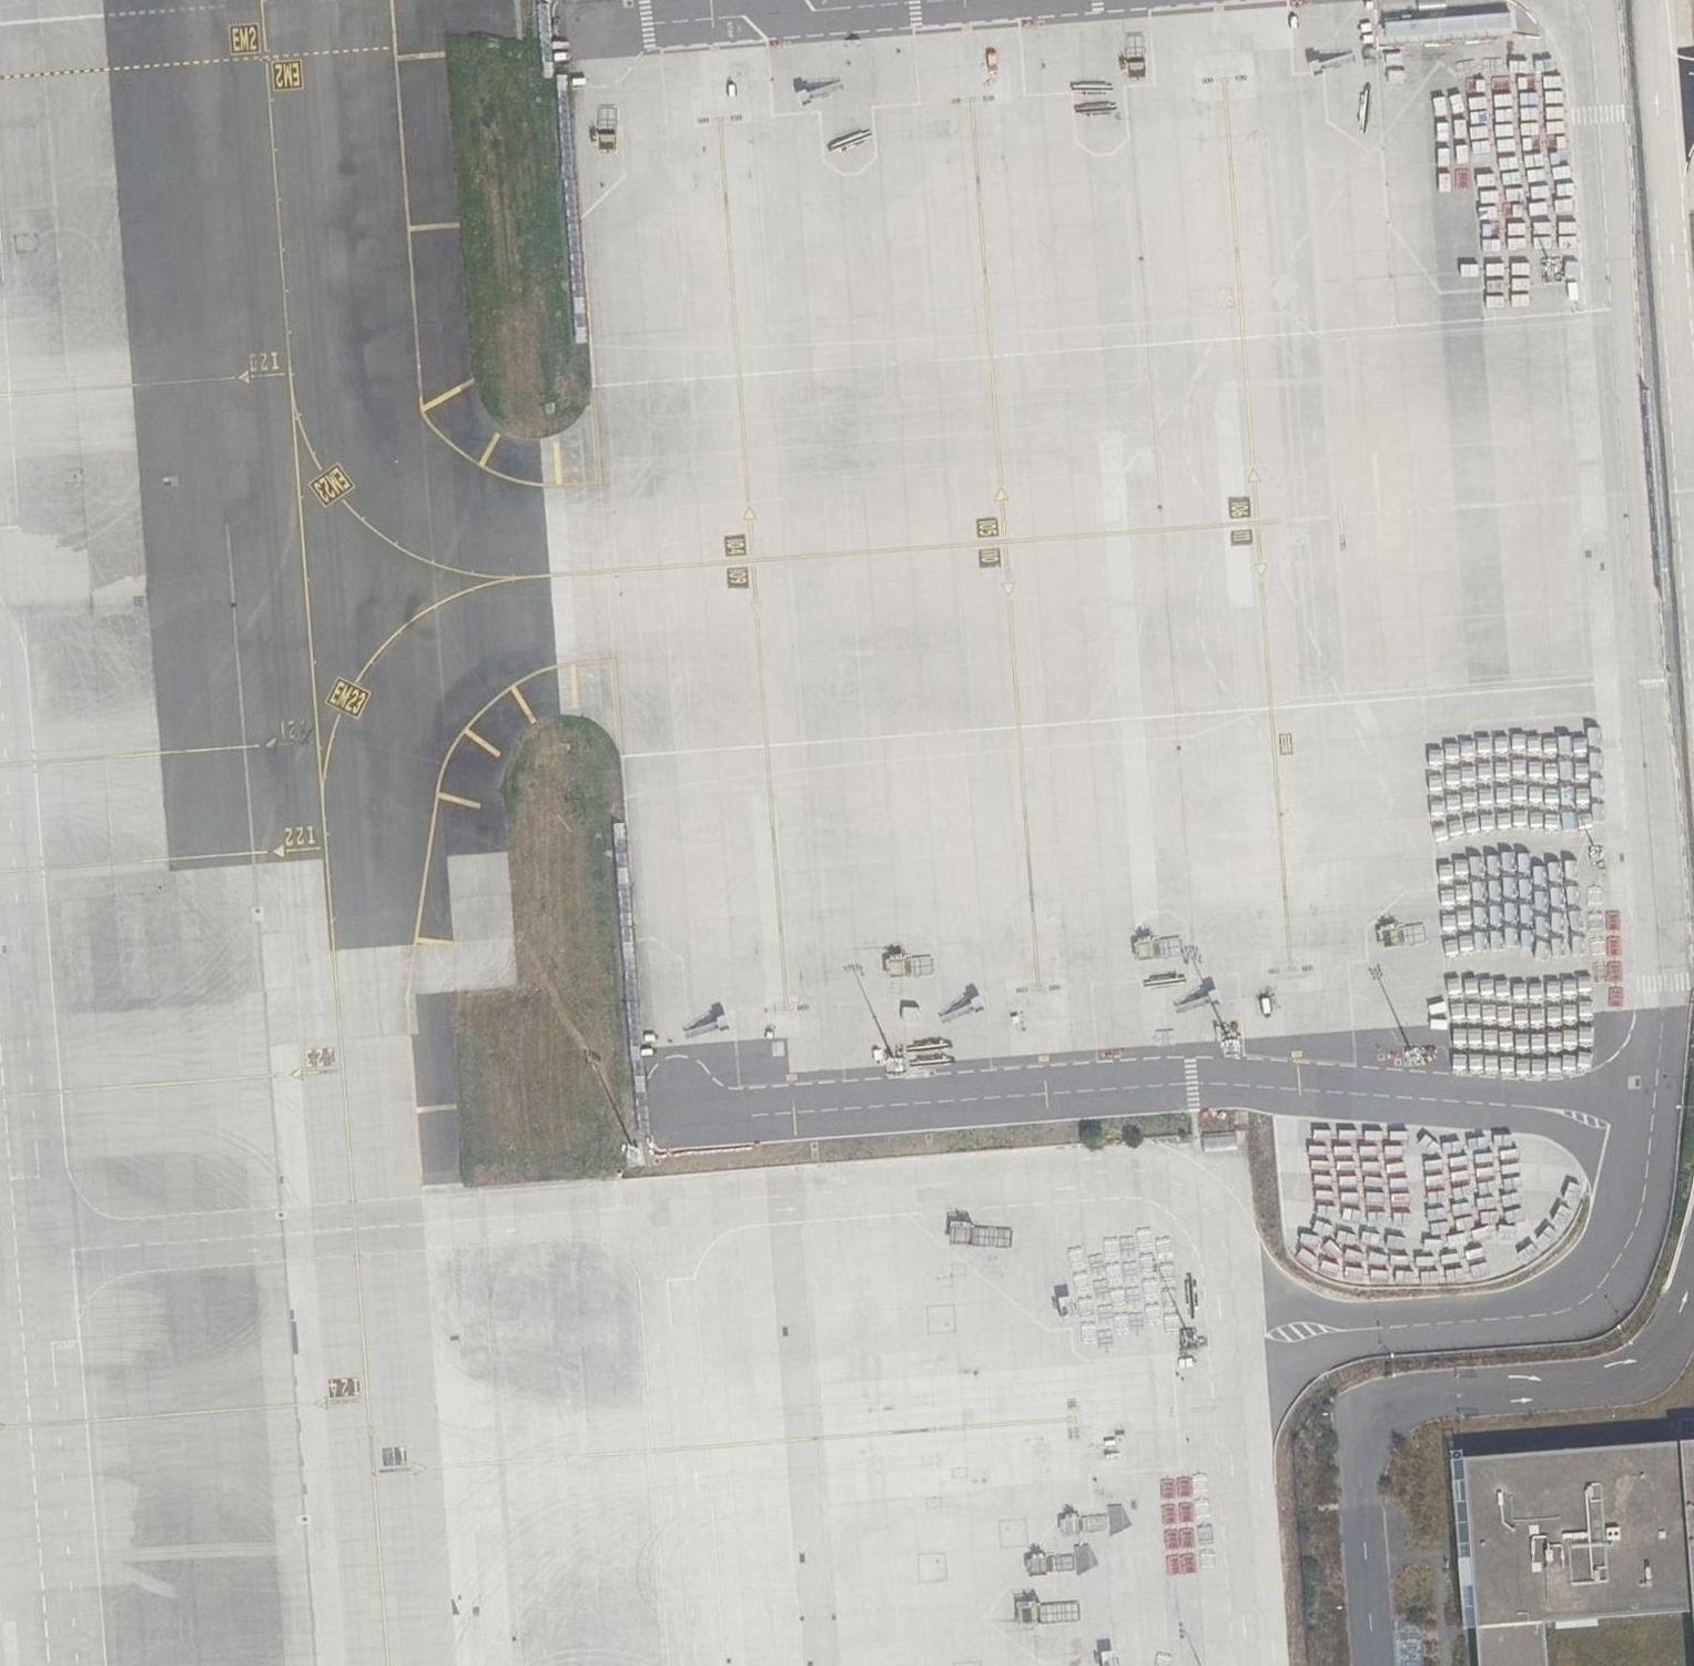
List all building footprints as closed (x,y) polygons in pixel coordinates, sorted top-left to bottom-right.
[(1465,1457),(1480,1665),(1549,1665),(1545,1622),(1693,1611),(1693,1614),(1693,1441),(1465,1457)]
